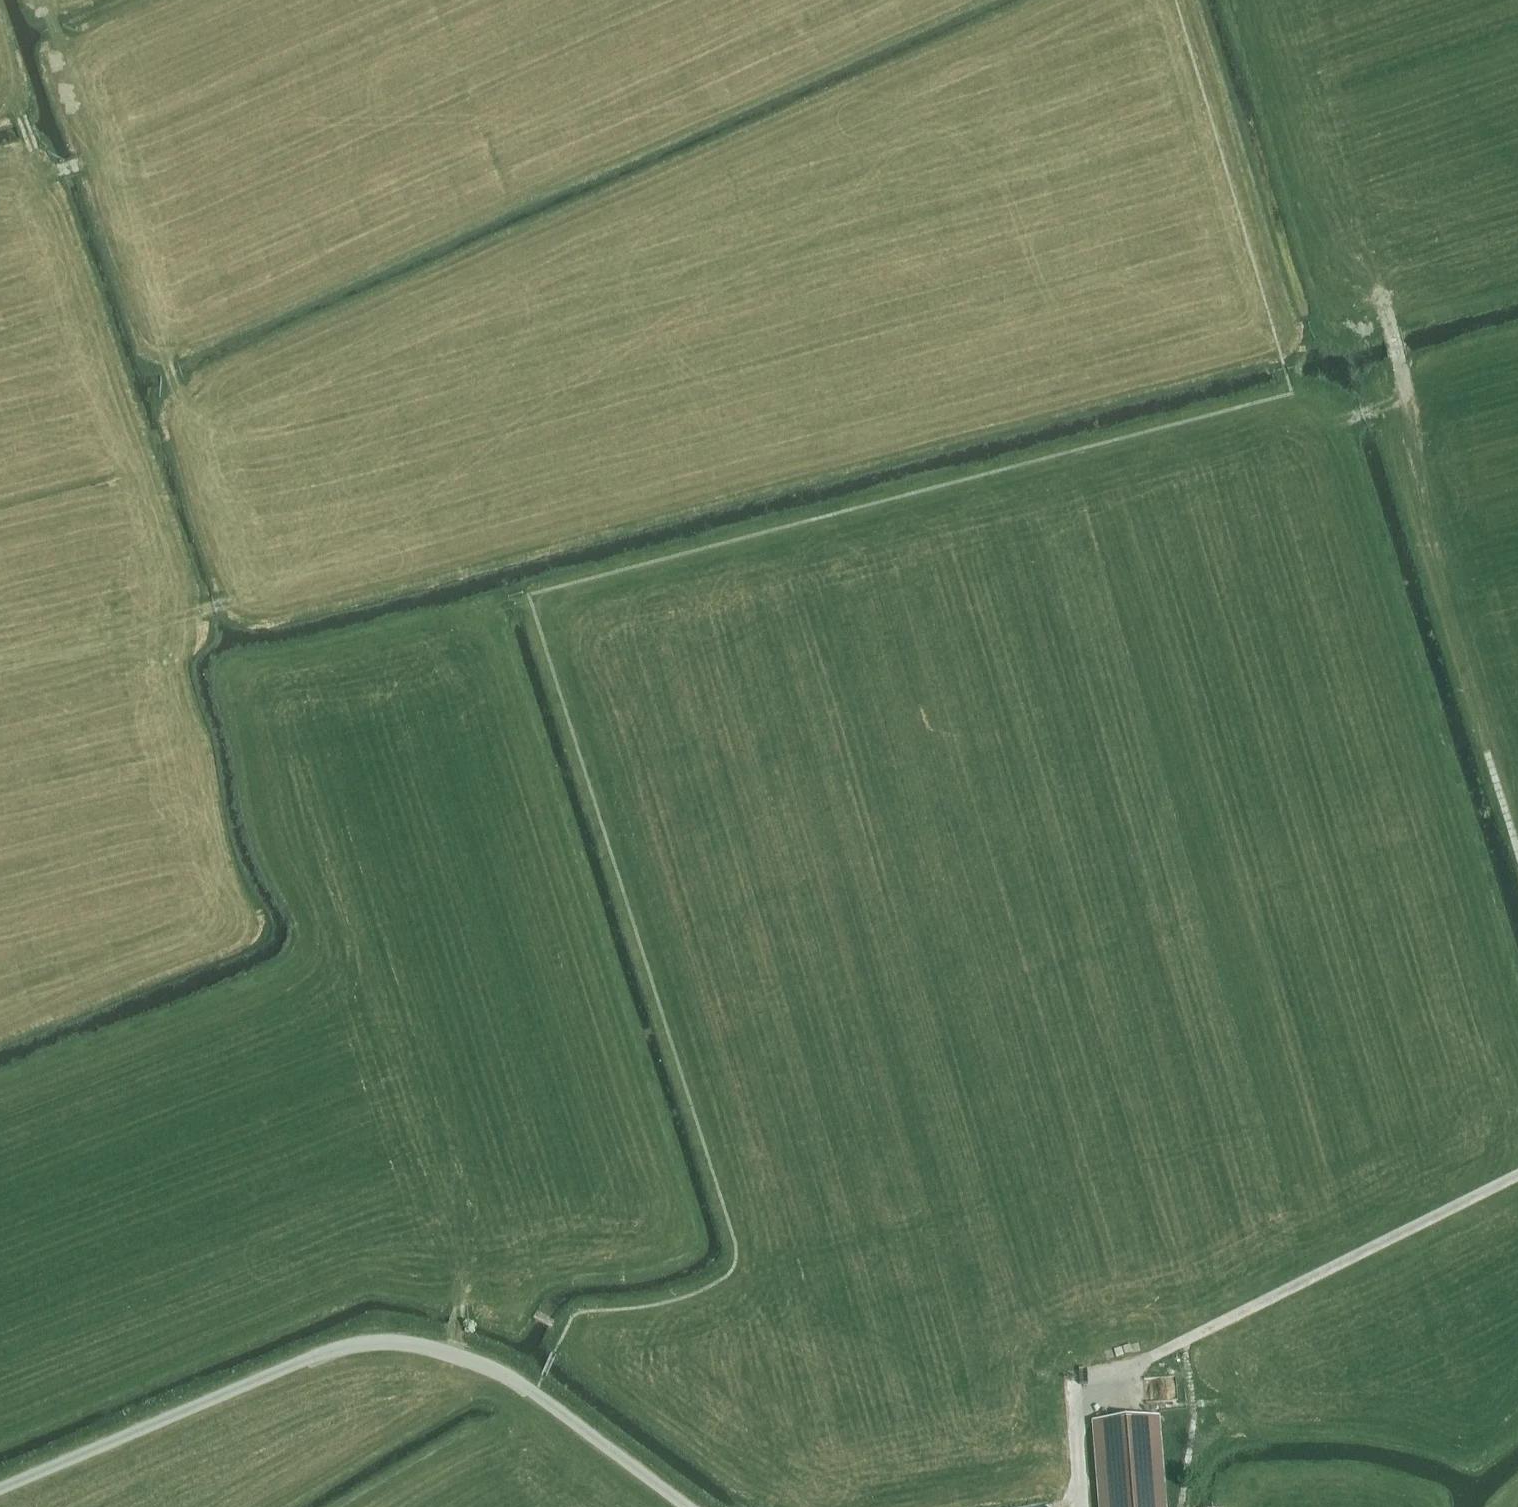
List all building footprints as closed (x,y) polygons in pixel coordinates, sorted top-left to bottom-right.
[(1159,1417),(1094,1422),(1100,1506),(1166,1506),(1159,1417)]
